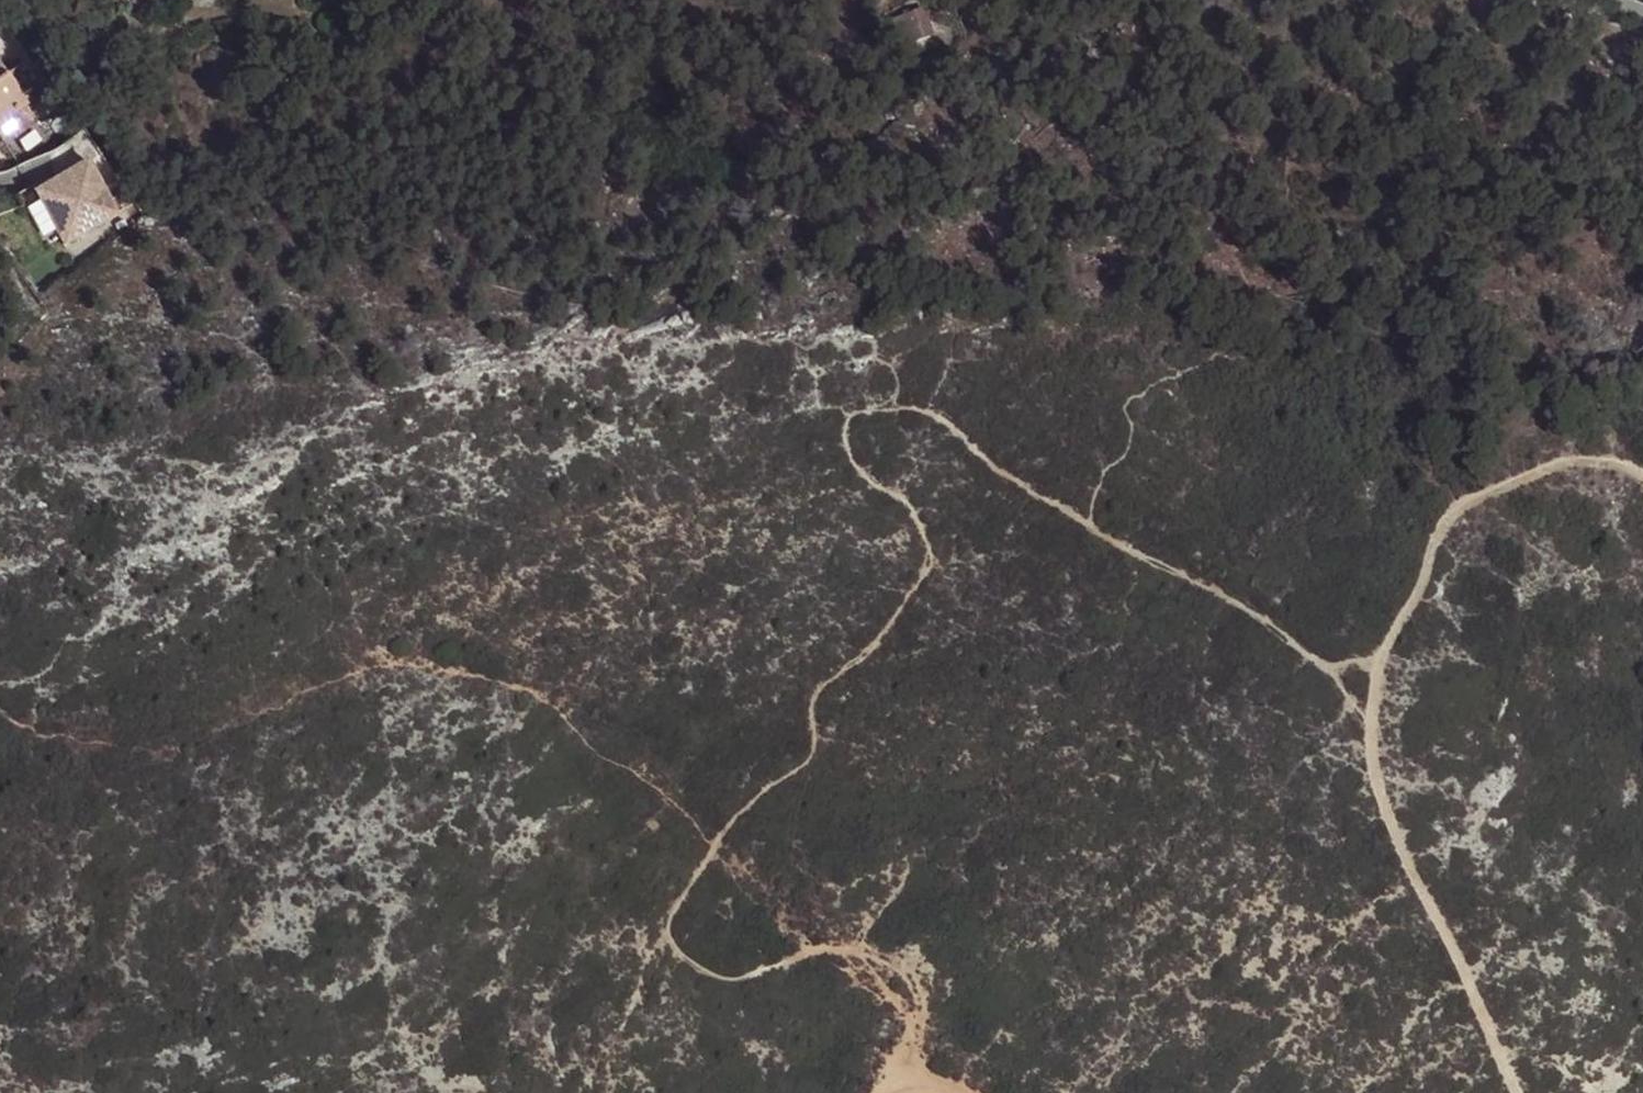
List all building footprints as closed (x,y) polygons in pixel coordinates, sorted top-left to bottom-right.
[(132,8),(135,0),(108,0),(132,8)] [(931,35),(922,10),(891,21),(900,46),(931,35)] [(5,144),(36,121),(24,105),(26,103),(0,69),(0,138),(5,144)] [(60,176),(75,199),(100,183),(85,160),(60,176)] [(67,244),(118,211),(100,183),(75,199),(60,176),(34,194),(67,244)]
